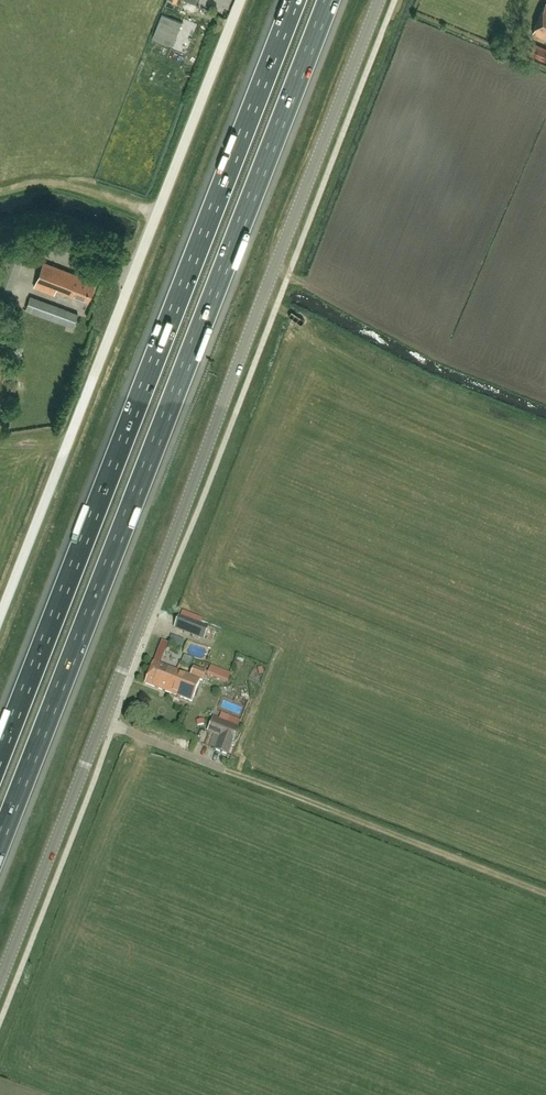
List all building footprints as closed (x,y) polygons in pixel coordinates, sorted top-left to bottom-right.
[(533,32),(545,38),(545,3),(533,32)] [(161,14),(152,37),(172,45),(181,22),(161,14)] [(542,48),(537,58),(545,62),(545,49),(542,48)] [(95,283),(82,278),(82,277),(44,262),(34,287),(53,294),(55,290),(74,298),(75,296),(88,301),(95,283)] [(70,311),(31,297),(27,309),(66,323),(70,311)] [(209,627),(192,620),(179,615),(174,627),(204,639),(209,627)] [(183,654),(201,660),(205,648),(187,642),(183,654)] [(193,702),(201,680),(203,681),(207,671),(194,666),(190,676),(154,662),(145,684),(193,702)] [(234,742),(239,727),(213,717),(207,731),(220,736),(215,750),(228,755),(234,742)]
